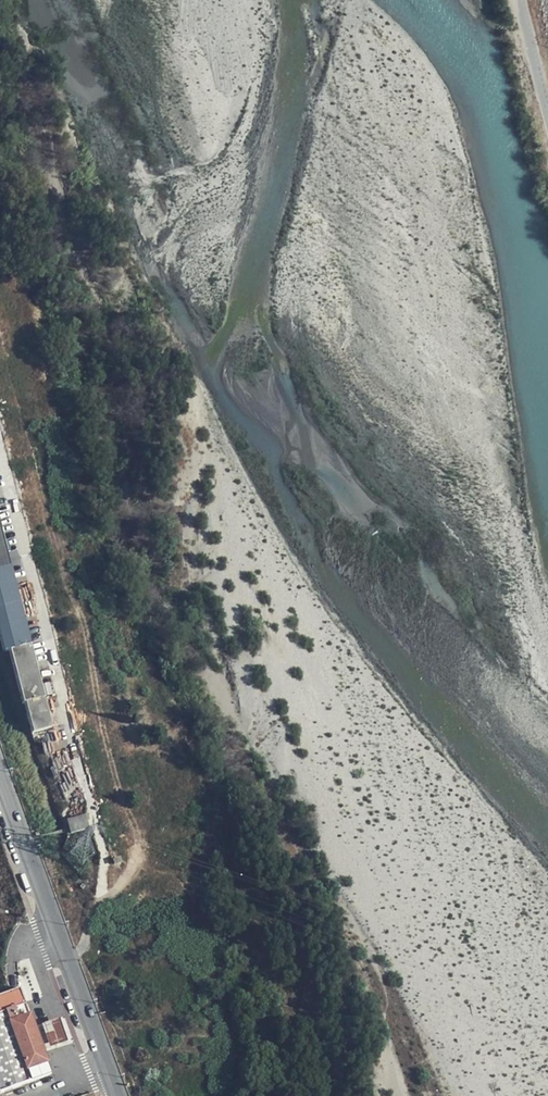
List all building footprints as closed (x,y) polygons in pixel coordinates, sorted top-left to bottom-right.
[(31,732),(52,728),(33,658),(34,657),(33,656),(25,628),(0,530),(0,636),(4,651),(10,650),(23,703),(25,704),(30,726),(31,732)] [(72,833),(89,828),(86,816),(68,821),(72,833)] [(7,994),(0,996),(0,1093),(52,1075),(20,989),(7,994)] [(60,1020),(42,1026),(51,1049),(68,1042),(60,1020)]
